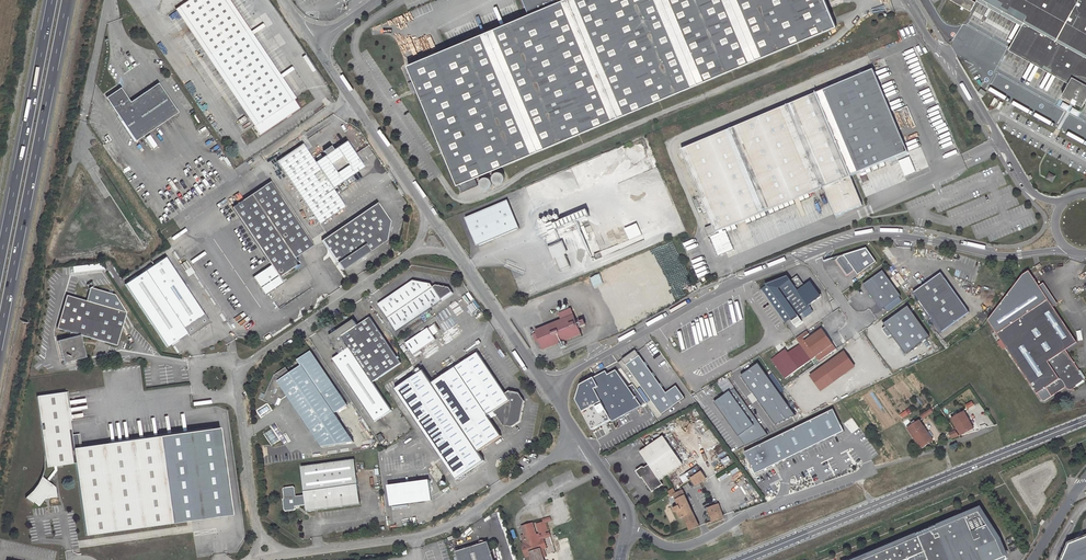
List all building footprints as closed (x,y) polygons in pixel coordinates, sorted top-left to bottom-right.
[(220,0),(190,0),(176,10),(256,124),(252,127),(258,136),(299,108),(292,100),(291,101),(220,0)] [(291,101),(292,100),(294,98),(225,0),(220,0),(291,101)] [(407,64),(460,192),(477,185),(474,177),(833,28),(821,0),(522,0),(528,14),(407,64)] [(971,11),(976,2),(977,0),(953,0),(971,11)] [(976,2),(1021,27),(1022,24),(980,0),(977,0),(976,2)] [(1022,24),(1024,22),(1055,39),(1076,0),(980,0),(1022,24)] [(1055,39),(1024,22),(1022,24),(1021,27),(1011,45),(1071,78),(1070,81),(1062,94),(1084,105),(1085,101),(1085,0),(1076,0),(1055,39)] [(256,124),(176,10),(172,13),(252,127),(256,124)] [(1009,47),(1070,81),(1071,78),(1011,45),(1009,47)] [(871,69),(813,94),(849,177),(908,152),(871,69)] [(120,93),(109,101),(136,141),(177,113),(157,84),(132,101),(128,95),(123,98),(120,93)] [(813,94),(679,152),(712,227),(704,230),(708,239),(716,235),(715,234),(820,189),(823,188),(835,216),(861,205),(849,177),(813,94)] [(146,135),(142,138),(150,149),(155,145),(146,135)] [(301,144),(275,162),(318,225),(344,207),(332,189),(341,182),(344,186),(353,180),(350,176),(364,167),(345,141),(332,150),(329,146),(321,151),(325,155),(314,163),(301,144)] [(496,172),(494,172),(494,173),(493,173),(492,174),(491,176),(491,179),(492,181),(493,182),(494,183),(496,184),(498,184),(499,184),(501,183),(502,182),(503,181),(503,179),(503,176),(502,174),(501,173),(500,172),(499,172),(496,172)] [(486,177),(483,177),(481,178),(480,179),(479,180),(478,182),(478,184),(479,186),(480,187),(481,188),(483,189),(486,189),(488,188),(489,188),(490,186),(491,184),(491,182),(490,180),(489,179),(488,178),(486,177)] [(232,207),(239,218),(279,277),(298,264),(294,258),(313,245),(270,181),(232,207)] [(507,201),(465,218),(477,246),(519,229),(507,201)] [(322,240),(342,270),(386,240),(389,222),(375,203),(322,240)] [(588,217),(586,211),(552,224),(554,230),(588,217)] [(279,277),(239,218),(183,256),(227,320),(245,308),(253,319),(272,307),(264,295),(268,293),(283,282),(279,277)] [(551,222),(544,225),(548,235),(555,232),(554,230),(552,224),(551,222)] [(638,225),(626,229),(630,240),(643,236),(638,225)] [(560,244),(549,249),(558,270),(569,266),(560,244)] [(839,256),(836,260),(847,276),(855,270),(858,275),(876,262),(866,248),(839,256)] [(210,323),(165,258),(125,286),(167,348),(187,335),(189,337),(210,323)] [(100,263),(90,264),(92,272),(105,270),(100,263)] [(85,273),(84,265),(72,266),(73,274),(85,273)] [(884,271),(864,285),(882,310),(902,296),(884,271)] [(998,334),(997,334),(1038,394),(1043,401),(1045,402),(1066,387),(1068,390),(1073,390),(1085,380),(1066,350),(1078,342),(1029,271),(1026,273),(988,320),(998,334)] [(899,272),(893,276),(900,285),(905,281),(899,272)] [(938,274),(910,293),(937,332),(965,312),(938,274)] [(767,285),(761,289),(786,323),(791,320),(792,321),(799,316),(801,320),(808,315),(805,312),(811,308),(809,305),(819,299),(818,298),(820,296),(811,283),(806,287),(798,276),(791,280),(788,276),(766,284),(767,285)] [(383,313),(391,324),(395,330),(442,299),(452,292),(449,287),(434,284),(431,286),(429,283),(413,280),(377,303),(383,313)] [(117,349),(122,331),(126,315),(117,299),(90,291),(86,304),(67,299),(58,333),(72,337),(70,341),(57,345),(62,360),(72,366),(87,362),(82,345),(83,340),(117,349)] [(276,304),(268,293),(264,295),(272,307),(276,304)] [(908,306),(884,324),(886,327),(883,329),(888,337),(892,335),(905,354),(930,337),(908,306)] [(573,317),(571,312),(560,316),(562,322),(573,317)] [(387,326),(391,324),(383,313),(379,315),(387,326)] [(126,315),(122,331),(124,334),(134,328),(126,315)] [(573,317),(562,322),(534,333),(535,335),(532,336),(535,342),(537,341),(542,350),(580,335),(573,317)] [(354,321),(334,335),(332,343),(331,347),(335,347),(340,356),(333,361),(375,422),(392,411),(372,382),(401,364),(371,319),(358,327),(354,321)] [(428,328),(405,343),(413,355),(436,339),(428,328)] [(807,331),(796,339),(812,360),(816,356),(820,361),(837,349),(822,329),(805,341),(803,338),(809,334),(807,331)] [(812,360),(800,344),(788,353),(800,369),(812,360)] [(788,353),(786,350),(772,360),(786,379),(800,369),(788,353)] [(478,351),(432,383),(479,452),(503,436),(488,415),(495,411),(505,425),(514,426),(522,421),(526,401),(520,392),(510,390),(507,392),(478,351)] [(635,352),(618,364),(626,375),(630,372),(661,416),(685,399),(676,387),(666,394),(635,352)] [(855,366),(844,352),(812,375),(822,390),(855,366)] [(350,407),(314,353),(300,363),(303,368),(291,376),(288,370),(274,378),(264,402),(277,408),(281,399),(283,403),(290,398),(324,449),(356,445),(337,415),(350,407)] [(72,366),(62,360),(64,368),(72,366)] [(775,425),(793,416),(755,364),(739,376),(775,425)] [(425,371),(419,375),(396,391),(459,481),(480,465),(486,462),(479,452),(432,383),(425,371)] [(611,423),(645,404),(631,385),(627,389),(614,371),(607,377),(605,374),(579,388),(576,402),(581,415),(591,432),(609,421),(611,423)] [(768,435),(734,388),(714,403),(745,446),(768,435)] [(69,392),(41,396),(50,468),(78,464),(88,536),(175,524),(162,435),(76,447),(69,392)] [(919,419),(930,412),(927,409),(917,416),(919,419)] [(742,454),(753,476),(842,433),(831,412),(742,454)] [(949,418),(957,435),(969,427),(962,412),(949,418)] [(929,440),(917,420),(905,428),(918,448),(929,440)] [(162,435),(175,524),(235,516),(223,427),(162,435)] [(682,464),(661,435),(645,447),(639,452),(647,463),(638,469),(637,471),(637,472),(641,476),(642,475),(653,491),(662,485),(659,480),(664,476),(682,464)] [(308,513),(362,505),(355,460),(302,467),(306,495),(295,497),(293,488),(291,487),(286,487),(284,489),(285,496),(284,499),(286,510),(288,512),(295,511),(296,509),(296,508),(307,506),(308,513)] [(691,479),(701,472),(697,466),(684,474),(688,481),(691,479)] [(706,479),(701,472),(691,479),(695,486),(706,479)] [(59,488),(45,478),(30,499),(37,504),(38,503),(42,507),(48,499),(60,497),(59,488)] [(394,507),(433,502),(430,481),(391,486),(394,507)] [(679,506),(684,518),(690,530),(698,527),(681,490),(675,493),(673,494),(674,495),(679,506)] [(708,509),(713,522),(724,517),(719,504),(708,509)] [(684,518),(679,506),(675,508),(674,509),(674,511),(676,513),(677,512),(681,519),(684,518)] [(863,559),(1006,559),(1008,559),(1001,542),(981,511),(863,559)] [(539,533),(541,532),(542,534),(539,535),(540,540),(544,539),(550,537),(549,532),(545,533),(544,531),(547,530),(545,522),(551,520),(550,517),(542,519),(543,522),(536,524),(539,533)] [(523,539),(523,542),(520,544),(525,558),(531,556),(532,559),(544,559),(543,557),(546,556),(543,548),(546,547),(544,539),(540,540),(539,535),(539,533),(535,534),(531,523),(521,526),(524,535),(525,538),(523,539)] [(488,543),(455,553),(457,559),(493,559),(488,543)]
